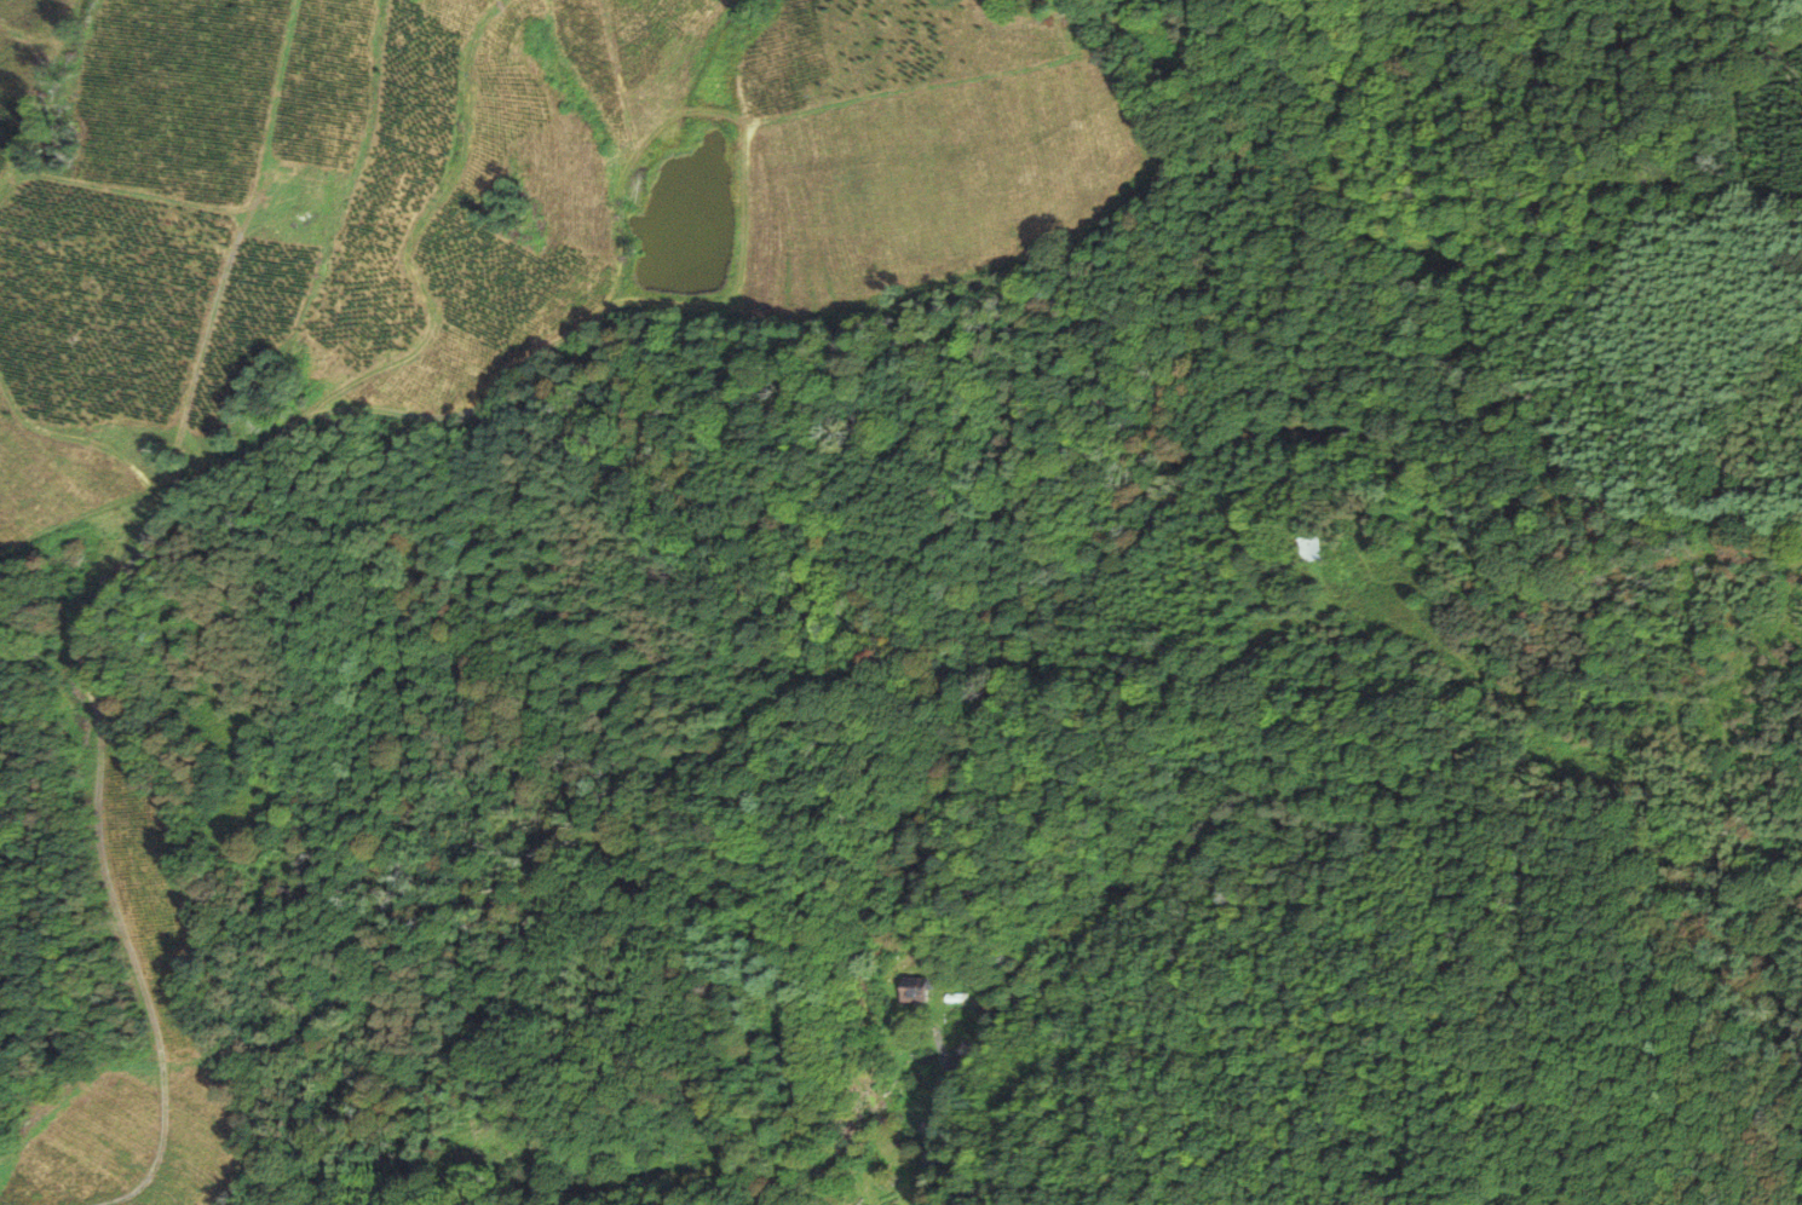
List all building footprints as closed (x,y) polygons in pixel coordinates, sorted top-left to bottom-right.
[(1291,559),(1312,559),(1312,534),(1291,534),(1291,559)] [(921,1002),(921,987),(896,987),(896,1002),(921,1002)]
